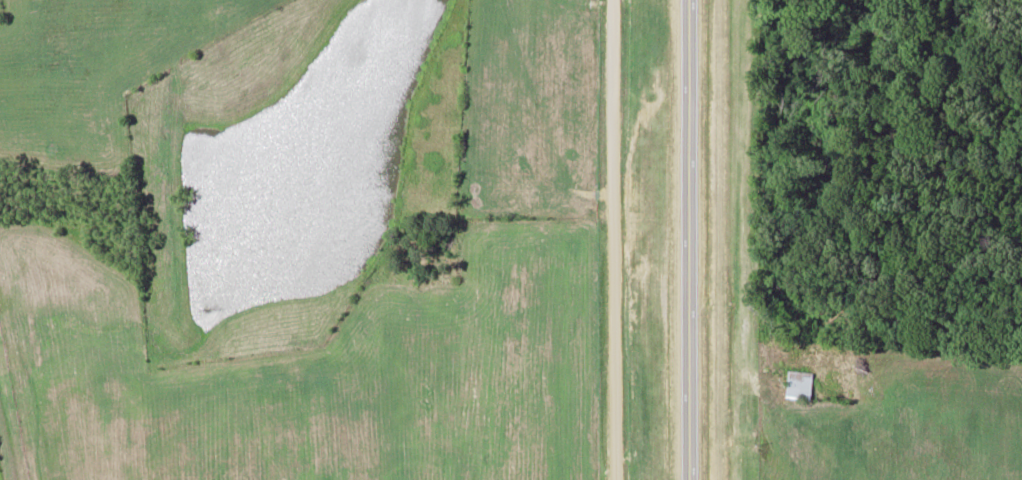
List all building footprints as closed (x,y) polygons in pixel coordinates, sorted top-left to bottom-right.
[(813,371),(788,369),(786,397),(810,399),(813,371)]
